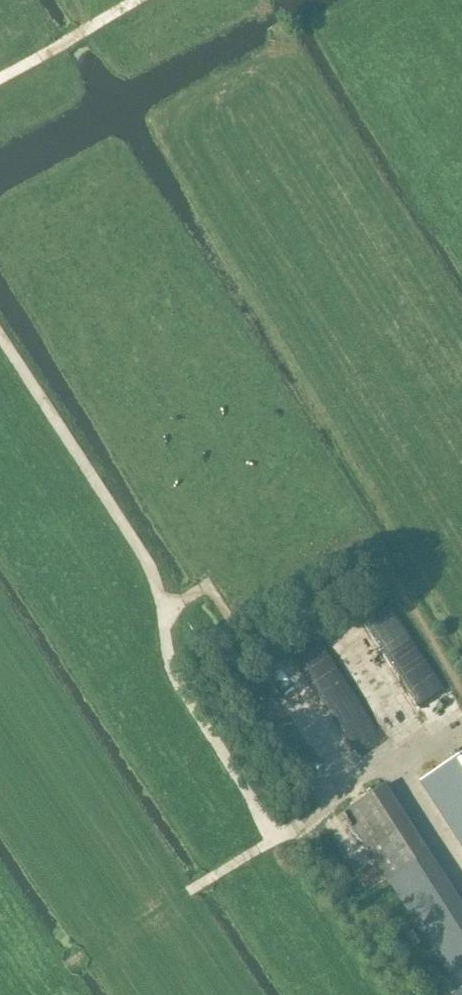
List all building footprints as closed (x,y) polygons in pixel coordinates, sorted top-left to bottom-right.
[(421,781),(461,845),(461,755),(421,781)] [(384,782),(344,808),(450,974),(461,967),(461,905),(384,782)]
